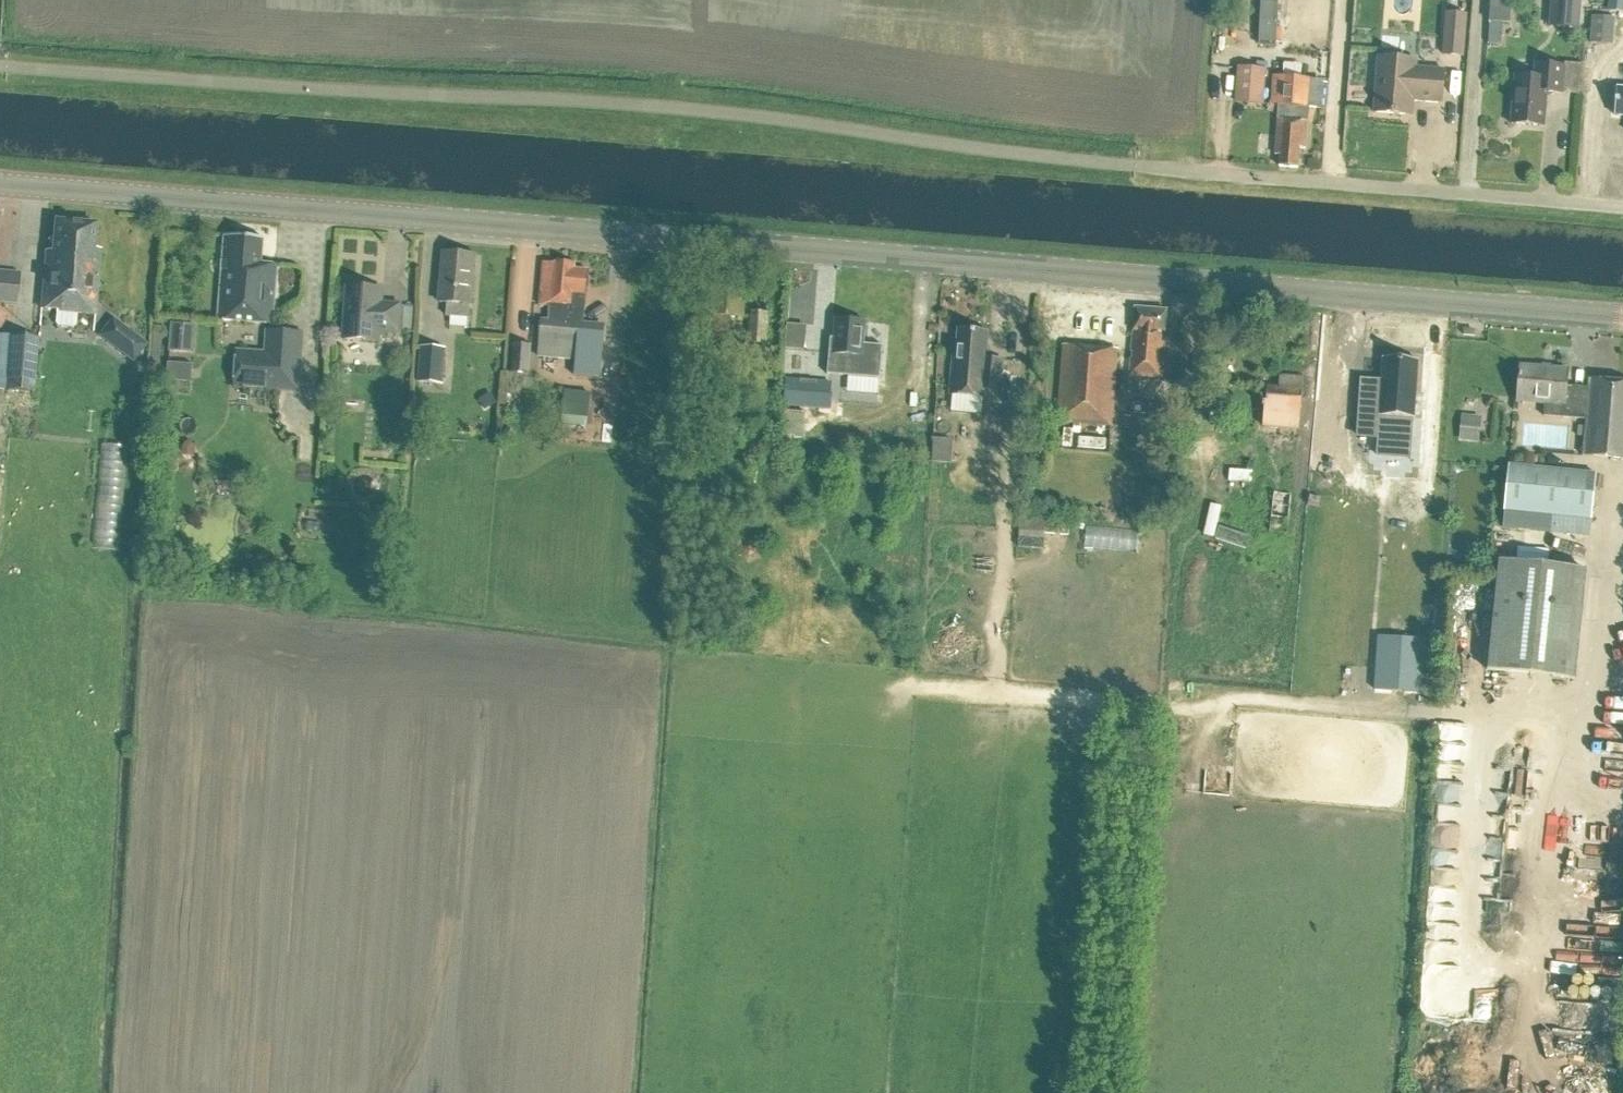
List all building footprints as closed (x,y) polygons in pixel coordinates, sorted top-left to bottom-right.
[(1508,25),(1510,0),(1488,0),(1487,24),(1508,25)] [(1578,30),(1581,0),(1585,1),(1585,0),(1549,0),(1547,28),(1578,30)] [(1440,57),(1463,58),(1466,16),(1443,14),(1440,57)] [(1589,16),(1587,49),(1604,50),(1606,18),(1589,16)] [(1373,114),(1411,118),(1412,102),(1441,105),(1443,72),(1415,70),(1416,63),(1377,60),(1373,114)] [(1534,80),(1514,78),(1510,126),(1543,129),(1546,94),(1562,95),(1564,69),(1535,66),(1534,80)] [(1233,104),(1262,106),(1264,70),(1236,68),(1233,104)] [(1315,112),(1315,109),(1320,109),(1323,81),(1271,77),(1269,106),(1272,106),(1271,109),(1279,109),(1275,157),(1279,157),(1278,168),(1297,170),(1298,151),(1304,151),(1307,111),(1315,112)] [(1614,115),(1622,116),(1622,89),(1616,88),(1614,115)] [(94,226),(54,222),(51,252),(45,251),(40,307),(55,309),(54,323),(57,325),(73,327),(76,325),(77,312),(94,313),(99,250),(92,250),(94,226)] [(262,240),(225,236),(217,319),(270,325),(275,267),(259,266),(262,240)] [(474,257),(443,254),(439,304),(448,305),(447,318),(469,320),(474,257)] [(541,337),(539,357),(557,358),(575,360),(574,376),(600,378),(605,328),(583,326),(584,313),(588,271),(574,270),(574,264),(564,263),(555,262),(555,263),(543,262),(539,306),(550,306),(549,321),(540,320),(539,337),(541,337)] [(17,304),(20,273),(0,271),(0,302),(17,304)] [(745,280),(713,277),(709,312),(694,310),(692,333),(727,336),(729,319),(742,320),(745,280)] [(414,309),(399,308),(399,307),(381,306),(382,292),(346,289),(342,341),(378,343),(379,334),(397,335),(398,333),(412,334),(414,309)] [(1166,312),(1135,310),(1130,378),(1161,380),(1166,312)] [(768,314),(750,313),(745,394),(765,396),(768,351),(766,351),(768,314)] [(830,338),(827,375),(848,377),(880,379),(883,346),(863,344),(865,324),(834,321),(833,338),(830,338)] [(172,323),(170,352),(195,354),(197,325),(172,323)] [(233,389),(299,393),(303,334),(265,331),(263,352),(235,350),(233,389)] [(953,348),(950,379),(949,397),(986,400),(986,393),(1000,394),(1002,362),(985,361),(987,334),(957,331),(956,348),(953,348)] [(32,392),(37,338),(11,336),(6,390),(32,392)] [(510,373),(528,375),(530,344),(513,343),(510,373)] [(1112,426),(1118,350),(1062,346),(1056,422),(1112,426)] [(420,348),(417,384),(443,386),(446,350),(420,348)] [(1361,392),(1358,437),(1379,438),(1381,417),(1414,419),(1418,361),(1383,359),(1381,393),(1361,392)] [(168,364),(167,383),(191,384),(192,366),(168,364)] [(1517,403),(1544,405),(1543,418),(1585,421),(1583,457),(1622,460),(1622,384),(1588,381),(1587,395),(1565,393),(1567,372),(1519,368),(1517,403)] [(1302,378),(1279,377),(1278,389),(1267,389),(1264,427),(1298,430),(1302,378)] [(785,407),(829,410),(831,383),(787,380),(785,407)] [(563,392),(560,415),(586,418),(588,395),(563,392)] [(493,393),(479,401),(484,411),(498,403),(493,393)] [(526,429),(552,429),(553,400),(527,399),(526,429)] [(1234,404),(1235,419),(1265,417),(1264,402),(1234,404)] [(1132,415),(1130,438),(1144,439),(1146,416),(1132,415)] [(1462,417),(1459,443),(1478,445),(1480,419),(1462,417)] [(507,429),(502,438),(510,442),(515,433),(507,429)] [(1069,458),(1070,446),(1048,445),(1048,457),(1069,458)] [(1402,488),(1403,451),(1384,451),(1383,488),(1402,488)] [(1590,537),(1596,475),(1509,466),(1503,528),(1590,537)] [(1274,493),(1271,518),(1290,520),(1293,496),(1274,493)] [(1045,525),(1045,520),(1019,518),(1018,538),(1044,540),(1044,535),(1045,525)] [(1069,527),(1045,525),(1044,535),(1069,536),(1069,527)] [(1487,671),(1574,680),(1586,572),(1499,562),(1487,671)] [(1425,640),(1378,637),(1374,690),(1421,693),(1425,640)] [(1575,825),(1544,823),(1543,847),(1570,848),(1570,841),(1590,842),(1590,829),(1575,829),(1575,825)] [(1442,880),(1462,885),(1472,848),(1452,842),(1442,880)] [(1560,963),(1563,949),(1525,943),(1523,957),(1560,963)] [(1559,967),(1558,996),(1578,997),(1579,968),(1559,967)]
